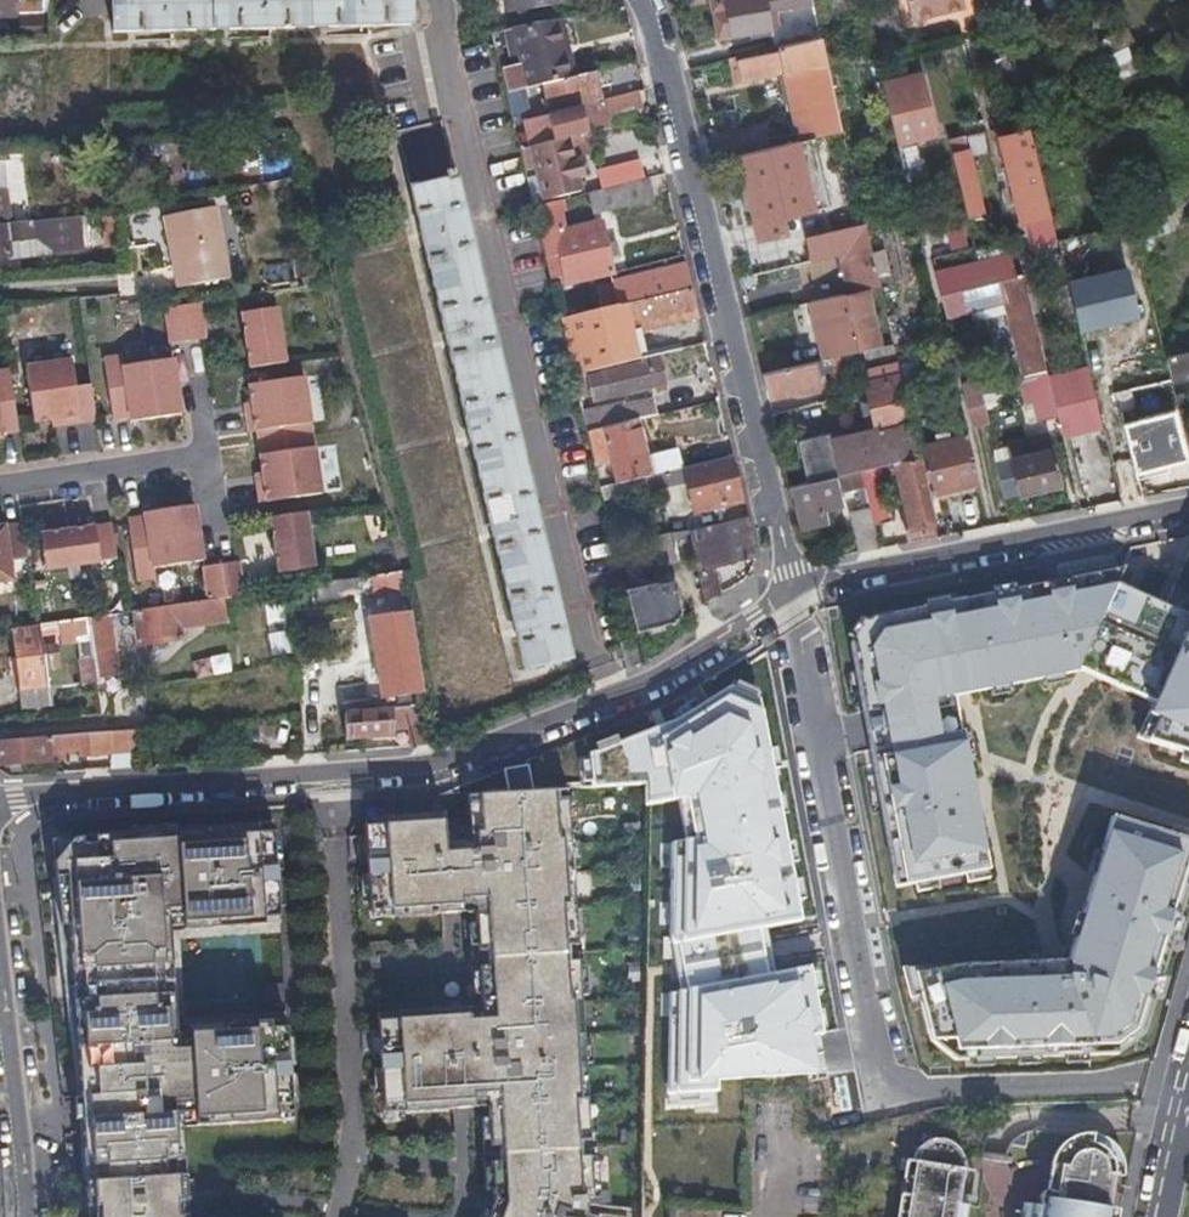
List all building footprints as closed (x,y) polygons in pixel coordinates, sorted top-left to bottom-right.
[(24,15),(25,40),(50,40),(51,0),(0,0),(0,15),(24,15)] [(112,11),(113,35),(408,28),(408,0),(112,0),(112,11)] [(532,9),(558,4),(557,0),(504,0),(507,13),(532,9)] [(818,33),(810,0),(707,0),(709,10),(725,6),(731,34),(776,26),(780,43),(818,33)] [(818,33),(823,32),(816,0),(810,0),(818,33)] [(909,16),(961,5),(960,0),(905,0),(909,16)] [(560,80),(571,78),(561,20),(488,33),(494,52),(505,49),(507,60),(518,57),(519,63),(497,67),(504,92),(547,83),(560,80)] [(829,82),(818,33),(780,43),(774,44),(776,49),(737,58),(737,53),(727,56),(730,68),(740,65),(743,81),(815,64),(820,84),(829,82)] [(1098,55),(1103,66),(1127,57),(1124,46),(1098,55)] [(1127,57),(1103,66),(1108,79),(1132,70),(1127,57)] [(592,73),(571,78),(560,80),(566,106),(599,100),(592,73)] [(896,144),(914,139),(932,134),(918,73),(881,82),(896,144)] [(553,110),(566,106),(560,80),(547,83),(553,110)] [(812,117),(816,135),(841,130),(829,82),(820,84),(814,86),(820,114),(812,117)] [(641,93),(604,97),(606,113),(642,110),(641,93)] [(534,143),(560,138),(586,132),(582,117),(592,115),(591,104),(528,118),(534,143)] [(991,128),(994,140),(997,153),(1004,150),(1022,221),(1031,219),(1038,246),(1056,242),(1055,237),(1027,127),(1008,132),(1006,124),(991,128)] [(948,150),(957,185),(963,213),(979,209),(959,134),(945,137),(948,150)] [(532,181),(531,175),(530,169),(539,167),(546,198),(579,190),(567,141),(518,152),(526,183),(532,181)] [(945,187),(957,185),(948,150),(937,153),(945,187)] [(821,165),(834,229),(863,223),(848,159),(821,165)] [(765,229),(778,226),(790,223),(779,177),(754,182),(765,229)] [(523,670),(546,664),(569,659),(455,180),(410,190),(523,670)] [(652,199),(647,180),(592,193),(597,212),(652,199)] [(532,181),(526,183),(530,202),(540,199),(536,181),(532,181)] [(163,233),(215,220),(213,207),(160,217),(163,233)] [(9,226),(8,214),(0,214),(0,227),(9,226)] [(1056,242),(1065,276),(1138,257),(1128,217),(1055,237),(1056,242)] [(8,252),(7,240),(47,238),(49,250),(78,247),(75,218),(53,221),(9,226),(0,227),(0,253),(8,252)] [(217,226),(215,220),(163,233),(166,243),(219,236),(217,226)] [(558,288),(586,282),(613,275),(601,223),(547,236),(551,256),(544,257),(550,281),(556,279),(558,288)] [(863,223),(834,229),(804,236),(810,257),(845,249),(854,289),(878,284),(863,223)] [(227,276),(219,236),(166,243),(175,287),(227,276)] [(1025,373),(1045,367),(1021,272),(1014,274),(1005,241),(977,246),(981,260),(938,272),(944,295),(958,291),(960,298),(1003,287),(1025,373)] [(1123,265),(1064,281),(1078,333),(1137,317),(1123,265)] [(595,295),(600,311),(692,293),(686,266),(613,283),(614,290),(595,295)] [(869,292),(857,295),(846,297),(845,291),(808,300),(821,357),(850,350),(857,348),(856,345),(880,339),(869,292)] [(692,293),(600,311),(559,320),(573,375),(639,360),(632,326),(696,312),(692,293)] [(201,300),(165,305),(170,342),(206,337),(201,300)] [(284,361),(276,305),(241,311),(250,366),(284,361)] [(891,341),(857,348),(850,350),(853,364),(895,354),(891,341)] [(1171,354),(1177,379),(1188,377),(1188,350),(1171,354)] [(911,351),(895,354),(897,365),(903,389),(919,385),(911,351)] [(181,412),(173,357),(123,365),(122,354),(103,357),(112,419),(130,416),(130,420),(181,412)] [(640,364),(620,369),(599,373),(604,396),(660,384),(654,357),(639,360),(640,364)] [(760,370),(763,384),(767,397),(817,386),(812,358),(760,370)] [(72,359),(25,366),(34,421),(62,416),(63,424),(96,419),(91,383),(76,385),(72,359)] [(860,468),(919,454),(917,446),(907,405),(903,389),(897,365),(869,371),(870,380),(863,382),(873,422),(795,441),(804,482),(860,468)] [(1043,420),(1058,417),(1055,405),(1045,367),(1025,373),(1021,374),(1028,400),(1037,397),(1043,420)] [(9,369),(0,370),(0,438),(1,438),(1,435),(19,432),(9,369)] [(311,421),(303,375),(249,383),(253,412),(245,413),(248,431),(311,421)] [(960,386),(969,428),(987,424),(979,382),(960,386)] [(1122,411),(1167,408),(1166,386),(1121,389),(1122,411)] [(1095,396),(1055,405),(1058,417),(1063,436),(1102,426),(1095,396)] [(636,420),(646,418),(656,416),(652,403),(629,408),(628,404),(582,414),(586,431),(636,420)] [(1102,426),(1118,488),(1121,500),(1144,496),(1137,465),(1188,451),(1177,407),(1102,426)] [(917,446),(919,454),(929,495),(979,484),(963,418),(950,421),(954,437),(917,446)] [(645,458),(636,420),(586,431),(599,486),(649,475),(645,458)] [(258,485),(261,503),(323,494),(317,448),(262,456),(266,484),(258,485)] [(1060,483),(1056,467),(1052,450),(1035,454),(1034,449),(994,459),(1004,497),(1060,483)] [(678,451),(645,458),(649,475),(652,475),(683,468),(678,451)] [(864,483),(869,506),(873,524),(889,520),(881,487),(890,485),(888,478),(900,475),(911,524),(904,526),(908,543),(939,537),(929,495),(919,454),(860,468),(864,483)] [(652,475),(654,483),(656,492),(687,484),(693,511),(740,501),(731,458),(683,468),(652,475)] [(864,483),(860,468),(804,482),(788,486),(798,528),(825,521),(821,506),(842,501),(838,486),(847,484),(848,487),(857,485),(864,483)] [(864,483),(857,485),(863,507),(869,506),(864,483)] [(145,517),(128,519),(137,582),(156,579),(154,568),(203,561),(200,537),(195,506),(145,513),(145,517)] [(873,524),(869,506),(863,507),(849,510),(859,553),(878,549),(873,524)] [(308,513),(273,518),(281,573),(317,568),(308,513)] [(753,556),(745,520),(690,531),(692,538),(684,560),(696,613),(704,604),(708,602),(700,567),(753,556)] [(22,524),(0,527),(0,582),(13,580),(10,562),(27,559),(22,524)] [(117,559),(112,524),(40,535),(46,570),(117,559)] [(621,574),(684,560),(692,538),(690,531),(650,539),(614,547),(621,574)] [(245,595),(241,562),(204,567),(209,601),(226,598),(245,595)] [(894,888),(988,877),(957,698),(1074,674),(1150,706),(1134,740),(1188,759),(1188,614),(1116,583),(1124,568),(857,620),(844,636),(894,888)] [(403,572),(389,574),(375,576),(378,596),(407,592),(403,572)] [(320,584),(320,591),(321,597),(361,591),(359,578),(320,584)] [(673,626),(677,622),(681,617),(672,582),(625,593),(635,636),(673,626)] [(141,643),(162,640),(184,638),(183,628),(229,621),(226,598),(209,601),(136,611),(141,643)] [(410,613),(389,616),(367,619),(378,696),(421,690),(410,613)] [(95,660),(98,677),(121,674),(113,615),(89,618),(92,641),(95,660)] [(57,646),(92,641),(89,618),(12,629),(25,708),(55,704),(53,685),(49,686),(47,671),(60,669),(57,646)] [(641,664),(638,651),(635,638),(620,642),(625,671),(641,664)] [(99,685),(98,677),(95,660),(84,662),(87,686),(99,685)] [(748,733),(752,757),(775,752),(763,696),(743,709),(748,733)] [(343,711),(345,725),(346,739),(391,735),(391,729),(410,727),(412,746),(429,744),(423,703),(343,711)] [(752,757),(748,733),(743,709),(663,757),(665,773),(642,776),(640,1034),(825,1005),(775,752),(752,757)] [(110,732),(111,742),(112,752),(144,749),(143,729),(110,732)] [(48,752),(63,751),(78,749),(78,754),(89,753),(87,734),(0,741),(0,766),(49,762),(48,752)] [(65,761),(63,751),(48,752),(49,762),(65,761)] [(381,852),(384,917),(496,911),(503,1038),(389,1044),(393,1122),(506,1116),(512,1216),(587,1216),(569,807),(469,811),(470,844),(486,843),(488,881),(436,883),(434,849),(381,852)] [(901,971),(927,1047),(952,1064),(1114,1055),(1141,1038),(1188,878),(1188,839),(1110,818),(1065,963),(901,971)] [(177,1129),(195,1129),(197,1146),(292,1138),(286,1042),(186,1049),(188,1070),(173,1070),(165,934),(181,929),(182,953),(277,940),(269,831),(64,849),(81,1033),(89,1216),(179,1216),(177,1129)] [(364,918),(381,917),(380,843),(379,843),(379,832),(362,832),(364,918)] [(1084,1134),(1086,1134),(1089,1134),(1090,1124),(1078,1122),(1066,1125),(1056,1133),(1050,1143),(1049,1148),(1045,1172),(1055,1173),(1059,1152),(1060,1149),(1062,1145),(1065,1142),(1067,1140),(1073,1136),(1074,1136),(1077,1135),(1084,1134)] [(965,1193),(955,1192),(961,1155),(961,1148),(958,1141),(956,1139),(951,1134),(948,1132),(941,1129),(935,1129),(931,1129),(924,1131),(921,1133),(919,1135),(914,1141),(911,1147),(910,1151),(903,1149),(897,1185),(906,1187),(901,1216),(961,1216),(965,1193)] [(1090,1214),(1092,1205),(1095,1200),(1096,1198),(1096,1192),(1095,1190),(1094,1187),(1095,1181),(1109,1183),(1112,1161),(1111,1154),(1109,1147),(1104,1141),(1101,1139),(1098,1137),(1091,1134),(1089,1134),(1086,1134),(1084,1134),(1077,1135),(1074,1136),(1073,1136),(1067,1140),(1065,1142),(1062,1145),(1060,1149),(1059,1152),(1055,1173),(1045,1172),(1039,1205),(1017,1201),(1016,1209),(1011,1216),(1090,1216),(1090,1214)] [(897,1185),(891,1216),(901,1216),(906,1187),(897,1185)]
